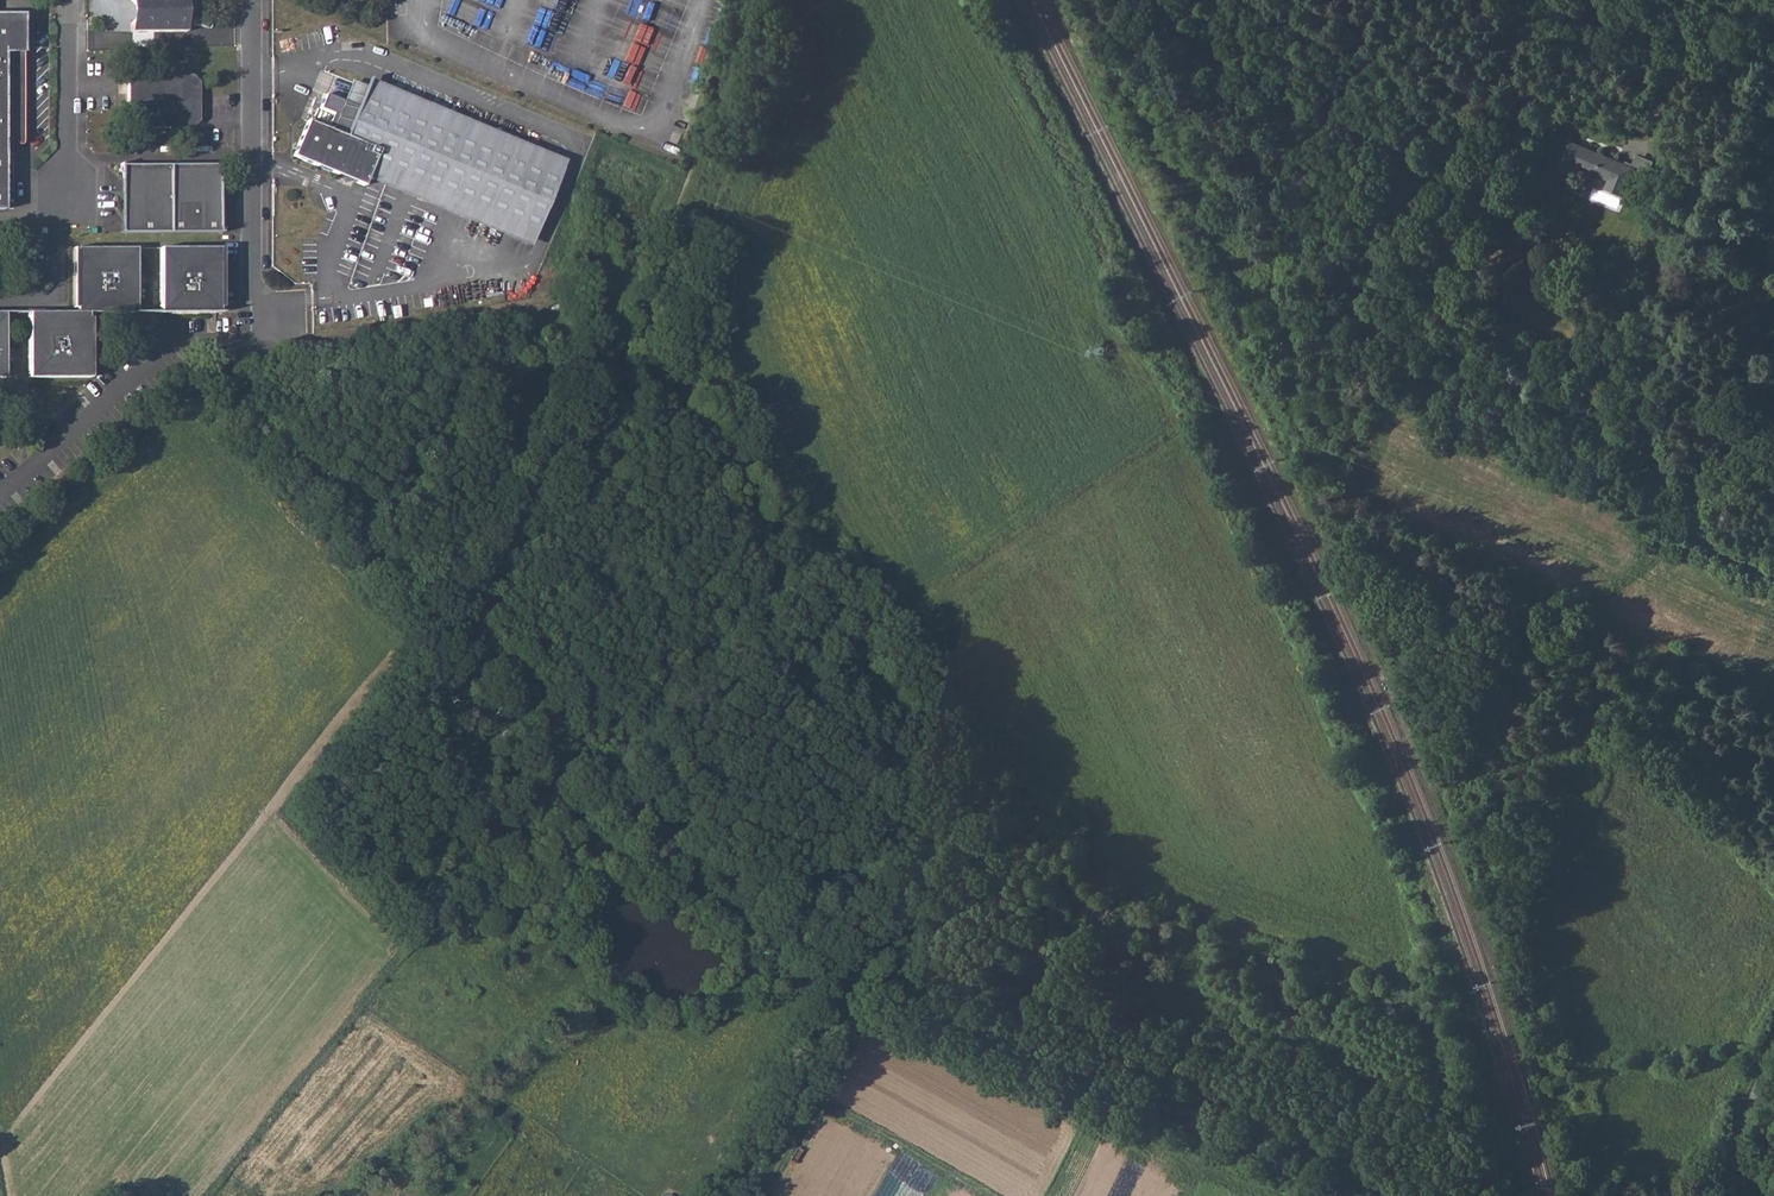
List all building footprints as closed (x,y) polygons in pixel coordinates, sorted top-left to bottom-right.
[(133,24),(132,33),(187,33),(187,0),(133,0),(133,1),(138,6),(138,19),(133,24)] [(23,53),(23,14),(0,14),(0,186),(3,186),(4,139),(5,139),(19,135),(18,83),(23,83),(23,66),(23,53)] [(191,73),(135,73),(127,81),(127,120),(135,127),(192,126),(199,119),(199,80),(191,73)] [(343,138),(337,136),(338,178),(354,184),(388,142),(388,97),(365,88),(343,138)] [(388,142),(354,184),(363,189),(367,180),(371,172),(517,231),(546,162),(388,97),(388,142)] [(337,136),(329,133),(306,123),(291,159),(315,169),(338,178),(337,136)] [(1589,156),(1570,149),(1562,170),(1581,178),(1585,168),(1603,175),(1602,178),(1614,183),(1611,191),(1629,198),(1640,171),(1590,151),(1589,156)] [(219,163),(123,164),(124,232),(220,231),(219,163)] [(222,244),(163,245),(163,310),(223,310),(222,244)] [(136,247),(131,247),(77,247),(78,312),(30,312),(30,378),(78,377),(89,377),(89,369),(89,313),(130,312),(137,312),(136,247)]
